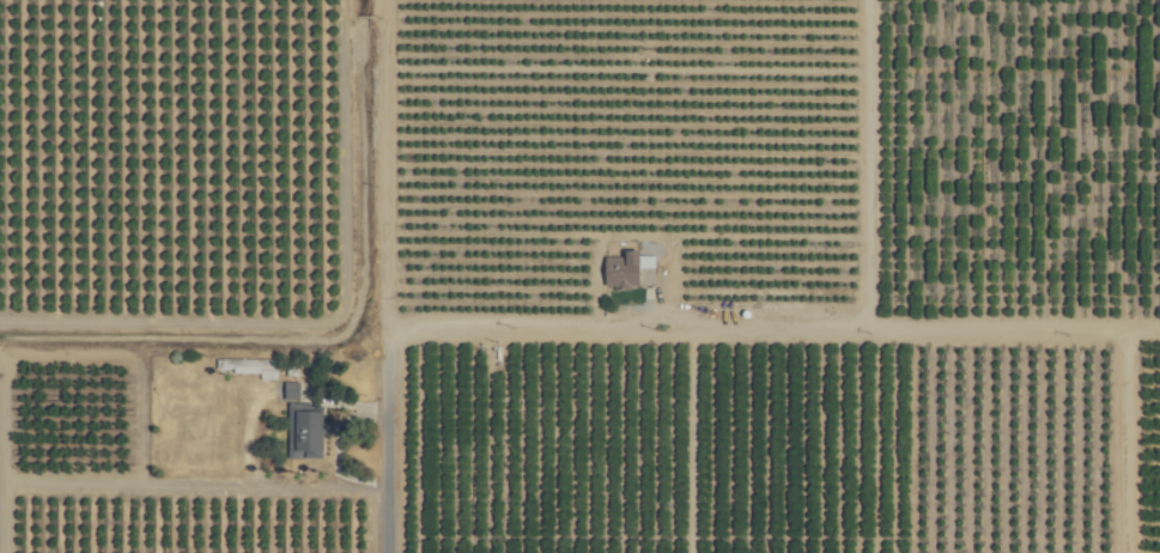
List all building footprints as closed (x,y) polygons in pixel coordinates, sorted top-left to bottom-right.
[(600,257),(601,286),(652,285),(651,255),(635,255),(635,251),(619,251),(619,257),(600,257)] [(295,399),(295,382),(281,383),(281,399),(295,399)] [(305,403),(285,403),(285,458),(318,458),(317,411),(305,411),(305,403)]
